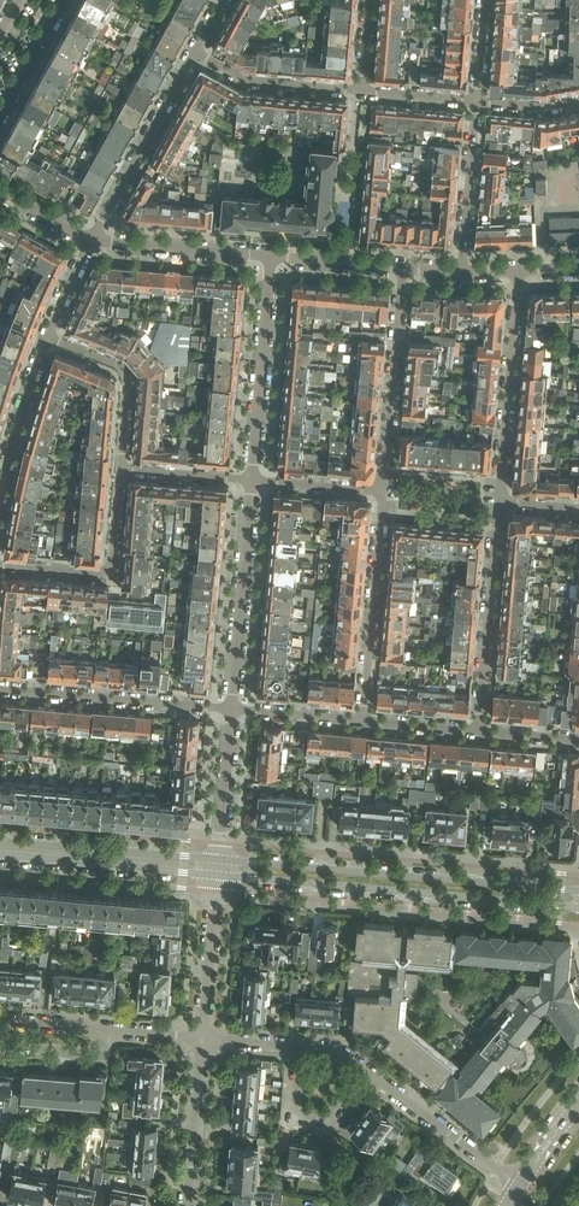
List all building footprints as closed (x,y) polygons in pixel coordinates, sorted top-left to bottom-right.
[(104,19),(110,7),(98,0),(83,0),(80,6),(104,19)] [(185,0),(182,0),(173,15),(191,25),(192,24),(194,23),(196,20),(195,17),(200,8),(185,0)] [(200,8),(205,0),(185,0),(200,8)] [(237,4),(259,17),(266,6),(255,0),(239,0),(237,4)] [(406,8),(407,1),(417,2),(417,0),(381,0),(381,6),(406,8)] [(471,14),(471,9),(473,8),(473,5),(472,3),(472,2),(447,0),(443,0),(442,7),(442,12),(471,14)] [(544,0),(536,0),(535,8),(543,9),(543,5),(544,0)] [(566,11),(578,12),(578,0),(544,0),(543,5),(558,5),(558,4),(566,5),(566,11)] [(331,14),(356,17),(357,5),(345,4),(332,3),(331,9),(326,9),(326,14),(331,14)] [(231,15),(254,27),(259,17),(237,4),(231,15)] [(496,16),(542,21),(543,11),(543,9),(535,8),(523,7),(497,5),(496,16)] [(80,6),(73,18),(97,32),(104,19),(80,6)] [(380,18),(415,22),(416,17),(410,17),(411,9),(406,8),(381,6),(380,18)] [(578,24),(578,12),(566,11),(566,19),(548,18),(548,12),(543,11),(542,21),(541,23),(557,23),(578,24)] [(441,19),(441,24),(470,27),(470,21),(472,19),(472,17),(471,15),(471,14),(442,12),(441,19)] [(325,26),(355,29),(356,17),(331,14),(330,21),(325,20),(325,26)] [(158,27),(165,31),(182,41),(187,31),(190,31),(191,28),(191,25),(173,15),(170,22),(159,16),(158,19),(161,21),(158,27)] [(226,25),(247,38),(254,27),(231,15),(226,25)] [(287,19),(290,25),(301,22),(298,16),(287,19)] [(494,29),(533,32),(541,33),(541,23),(542,21),(496,16),(495,25),(494,29)] [(73,18),(66,31),(90,44),(97,32),(73,18)] [(379,31),(404,33),(404,25),(415,26),(415,22),(380,18),(379,31)] [(276,23),(270,27),(276,33),(279,29),(276,23)] [(470,27),(441,24),(433,23),(433,28),(445,29),(444,37),(470,39),(471,27),(470,27)] [(578,37),(578,24),(557,23),(557,29),(565,29),(565,36),(578,37)] [(247,38),(226,25),(220,36),(241,49),(247,38)] [(355,29),(325,26),(324,31),(329,32),(328,38),(354,41),(355,29)] [(276,33),(270,27),(269,27),(265,33),(273,38),(276,33)] [(533,32),(494,29),(494,34),(494,41),(521,43),(522,37),(533,38),(533,32)] [(66,31),(59,44),(83,57),(90,44),(66,31)] [(182,41),(165,31),(156,47),(173,57),(174,56),(176,56),(178,53),(177,50),(182,41)] [(378,43),(407,45),(407,41),(403,41),(404,33),(379,31),(378,43)] [(213,48),(240,63),(246,51),(241,49),(220,36),(213,48)] [(578,49),(578,37),(565,36),(565,43),(562,43),(562,48),(578,49)] [(432,43),(431,48),(469,51),(470,39),(444,37),(443,44),(432,43)] [(322,50),(353,53),(354,41),(328,38),(328,45),(323,45),(322,50)] [(493,49),(492,52),(531,56),(532,51),(521,50),(521,43),(494,41),(493,49)] [(271,45),(271,47),(269,70),(281,71),(283,46),(283,43),(279,42),(278,46),(271,45)] [(281,71),(293,72),(295,44),(290,43),(290,47),(283,46),(281,71)] [(376,55),(402,57),(402,50),(406,51),(407,45),(378,43),(376,55)] [(59,44),(52,56),(76,70),(83,57),(59,44)] [(300,44),(295,44),(293,72),(305,74),(307,61),(307,57),(308,49),(299,48),(300,44)] [(256,69),(269,70),(271,47),(258,46),(258,47),(256,69)] [(147,64),(164,74),(169,64),(172,63),(173,61),(173,58),(173,57),(156,47),(147,64)] [(252,52),(246,51),(240,63),(251,69),(256,69),(258,47),(252,47),(252,52)] [(443,54),(442,61),(468,63),(469,51),(431,48),(431,52),(443,54)] [(562,48),(562,54),(571,54),(571,60),(578,61),(578,49),(562,48)] [(326,63),(352,65),(353,53),(322,50),(322,56),(327,56),(326,63)] [(492,65),(519,67),(520,61),(531,62),(531,56),(492,52),(492,58),(492,65)] [(375,67),(405,70),(405,65),(401,65),(402,57),(376,55),(375,67)] [(52,56),(45,69),(69,82),(76,70),(52,56)] [(307,61),(305,74),(351,78),(351,75),(352,65),(326,63),(313,62),(314,57),(307,57),(307,61)] [(535,81),(535,94),(543,95),(547,94),(549,69),(542,69),(543,60),(537,59),(535,81)] [(571,60),(570,68),(566,68),(565,73),(573,73),(578,73),(578,61),(571,60)] [(468,63),(442,61),(441,68),(430,67),(429,72),(467,75),(468,63)] [(138,80),(155,90),(156,89),(158,88),(160,85),(159,83),(164,74),(147,64),(138,80)] [(491,73),(490,77),(529,81),(530,76),(518,75),(519,67),(492,65),(491,73)] [(405,70),(375,67),(374,80),(399,82),(400,75),(404,75),(405,70)] [(45,69),(38,81),(62,95),(69,82),(45,69)] [(549,69),(547,94),(560,92),(561,72),(554,72),(554,70),(549,69)] [(192,86),(212,97),(214,94),(219,97),(227,83),(204,70),(200,72),(192,86)] [(420,72),(409,71),(408,76),(410,76),(409,82),(410,83),(418,84),(420,72)] [(467,75),(429,72),(421,71),(420,84),(466,88),(467,75)] [(565,73),(561,72),(560,92),(572,90),(573,73),(565,73)] [(529,81),(490,77),(490,80),(489,90),(491,90),(493,91),(493,90),(530,94),(532,94),(535,94),(535,81),(529,81)] [(127,99),(145,109),(150,99),(152,99),(154,96),(153,93),(155,90),(138,80),(127,99)] [(31,94),(55,108),(62,95),(38,81),(31,94)] [(107,88),(118,95),(122,89),(110,82),(107,88)] [(92,96),(98,99),(105,86),(99,83),(92,96)] [(227,83),(219,97),(238,107),(240,90),(227,83)] [(186,96),(215,112),(217,108),(209,103),(212,97),(192,86),(186,96)] [(240,90),(238,107),(237,126),(242,127),(243,119),(249,119),(252,93),(245,93),(245,90),(240,90)] [(256,128),(260,128),(263,94),(252,93),(249,119),(256,120),(256,128)] [(31,94),(24,107),(48,120),(55,108),(31,94)] [(263,94),(260,128),(266,129),(267,121),(273,121),(275,95),(263,94)] [(279,130),(284,130),(287,96),(275,95),(273,121),(280,122),(279,130)] [(186,96),(180,107),(200,118),(203,112),(212,117),(215,112),(186,96)] [(287,96),(284,130),(290,131),(291,123),(297,124),(299,97),(287,96)] [(303,132),(308,132),(311,98),(299,97),(297,124),(304,124),(303,132)] [(311,98),(308,132),(313,133),(314,125),(320,126),(323,99),(311,98)] [(118,115),(136,125),(136,124),(139,124),(140,120),(140,118),(145,109),(127,99),(118,115)] [(327,134),(332,135),(335,100),(323,99),(320,126),(327,126),(327,134)] [(335,100),(332,135),(335,135),(334,145),(345,145),(348,104),(346,101),(335,100)] [(370,128),(383,129),(385,106),(384,105),(383,105),(379,104),(378,105),(372,104),(370,128)] [(389,130),(396,130),(396,126),(398,107),(397,107),(396,106),(392,105),(391,106),(385,106),(383,129),(389,130)] [(24,107),(17,119),(41,133),(48,120),(24,107)] [(200,118),(180,107),(175,117),(203,134),(206,129),(197,124),(200,118)] [(404,107),(398,107),(396,126),(396,130),(401,130),(402,127),(410,127),(412,108),(409,108),(408,107),(405,107),(404,107)] [(419,132),(423,132),(424,128),(426,109),(423,109),(423,108),(420,108),(420,109),(419,109),(418,108),(415,107),(414,108),(412,108),(410,127),(419,128),(419,132)] [(424,128),(423,132),(436,133),(436,130),(439,110),(436,110),(436,109),(433,109),(433,110),(432,110),(431,109),(428,109),(426,109),(424,128)] [(444,135),(448,135),(451,111),(449,111),(449,110),(446,110),(446,111),(445,111),(444,110),(440,110),(439,110),(436,130),(444,130),(444,135)] [(451,111),(448,135),(462,136),(464,112),(462,112),(462,111),(458,111),(458,112),(457,112),(456,111),(453,111),(452,111),(451,111)] [(485,137),(498,138),(500,115),(487,114),(485,137)] [(547,119),(548,146),(563,144),(560,133),(571,131),(572,134),(578,133),(578,114),(547,119)] [(118,115),(109,131),(127,141),(132,132),(134,132),(136,129),(135,126),(136,125),(118,115)] [(500,115),(498,138),(503,139),(503,135),(510,135),(512,116),(500,115)] [(517,140),(522,140),(524,117),(512,116),(510,135),(517,136),(517,140)] [(169,128),(189,139),(192,134),(201,138),(203,134),(175,117),(172,123),(169,128)] [(524,117),(522,140),(527,141),(527,137),(534,137),(536,118),(524,117)] [(533,145),(548,146),(547,119),(536,118),(534,137),(533,145)] [(10,132),(34,146),(41,133),(17,119),(10,132)] [(72,133),(76,136),(83,124),(78,121),(72,133)] [(80,137),(85,139),(92,127),(87,124),(80,137)] [(169,128),(163,139),(192,155),(194,150),(186,145),(189,139),(169,128)] [(223,142),(225,130),(219,129),(216,140),(223,142)] [(127,141),(109,131),(100,148),(118,158),(118,157),(121,156),(122,153),(122,151),(127,141)] [(3,145),(20,154),(27,158),(34,146),(10,132),(3,145)] [(76,136),(72,133),(65,146),(69,149),(76,136)] [(85,139),(80,137),(72,150),(77,153),(85,139)] [(157,149),(177,160),(180,155),(189,160),(192,155),(163,139),(157,149)] [(368,152),(414,155),(414,150),(393,149),(393,142),(391,142),(381,141),(369,140),(368,152)] [(254,158),(263,158),(263,143),(241,142),(240,155),(254,156),(254,158)] [(40,149),(47,153),(50,148),(43,144),(40,149)] [(3,145),(0,150),(0,163),(11,169),(20,154),(3,145)] [(434,158),(459,160),(460,148),(431,146),(430,157),(434,158)] [(222,224),(244,226),(245,220),(305,225),(305,227),(316,229),(316,226),(328,227),(329,216),(330,216),(333,212),(334,208),(332,205),(332,204),(330,204),(333,168),(336,168),(338,149),(312,147),(311,161),(308,161),(307,172),(310,172),(310,179),(307,179),(306,190),(309,190),(308,201),(306,201),(306,202),(293,201),(293,198),(281,197),(281,200),(273,199),(274,197),(262,196),(261,198),(225,195),(222,224)] [(100,148),(91,164),(109,174),(114,165),(116,164),(118,161),(117,159),(118,158),(100,148)] [(182,173),(186,173),(187,171),(183,170),(182,170),(185,165),(177,160),(157,149),(151,161),(163,167),(174,172),(177,172),(182,173)] [(483,165),(506,167),(507,152),(484,150),(483,165)] [(220,161),(221,161),(222,152),(212,151),(211,161),(212,161),(211,164),(220,165),(220,161)] [(367,162),(392,164),(392,159),(414,161),(414,155),(368,152),(367,162)] [(32,161),(27,158),(20,154),(11,169),(24,176),(32,161)] [(24,176),(36,183),(50,157),(46,155),(40,165),(32,161),(24,176)] [(36,183),(47,189),(59,168),(61,164),(50,157),(36,183)] [(434,158),(433,170),(458,172),(459,160),(434,158)] [(392,164),(367,162),(366,175),(392,178),(393,164),(392,164)] [(59,193),(69,199),(80,179),(67,172),(70,167),(63,163),(60,169),(59,168),(47,189),(56,194),(59,193)] [(82,181),(100,190),(103,189),(104,186),(104,183),(109,174),(91,164),(82,181)] [(481,182),(504,184),(505,174),(511,175),(517,176),(518,171),(483,167),(481,182)] [(433,170),(432,182),(457,184),(458,172),(433,170)] [(182,173),(177,172),(177,179),(179,179),(179,181),(187,182),(187,180),(189,180),(190,173),(186,173),(182,173)] [(132,194),(144,201),(146,199),(157,180),(144,174),(132,194)] [(201,191),(198,225),(212,227),(214,203),(205,202),(208,175),(203,175),(201,191)] [(365,189),(382,190),(390,191),(392,178),(366,175),(365,189)] [(536,178),(537,193),(547,192),(547,178),(536,178)] [(80,179),(69,199),(80,205),(81,207),(88,211),(91,211),(101,191),(100,190),(82,181),(80,179)] [(440,195),(456,197),(457,184),(432,182),(431,194),(440,195)] [(480,195),(506,198),(507,198),(508,194),(503,194),(504,184),(481,182),(480,195)] [(161,202),(159,222),(172,223),(175,189),(170,188),(169,199),(161,198),(161,202)] [(175,189),(172,223),(186,224),(188,200),(179,200),(180,189),(175,189)] [(365,189),(362,216),(372,217),(372,208),(378,209),(379,196),(382,196),(382,190),(365,189)] [(186,224),(198,225),(201,191),(196,191),(195,201),(188,200),(186,224)] [(122,219),(140,220),(141,207),(144,201),(132,194),(121,216),(122,219)] [(446,222),(454,222),(456,197),(440,195),(440,201),(442,201),(441,215),(446,216),(446,222)] [(506,198),(480,195),(479,210),(500,212),(500,203),(506,203),(506,198)] [(146,199),(144,201),(141,207),(140,220),(159,222),(161,202),(149,201),(146,199)] [(404,201),(403,207),(400,243),(413,244),(415,221),(408,221),(409,201),(404,201)] [(390,219),(388,242),(400,243),(403,207),(398,207),(397,220),(390,219)] [(375,241),(377,213),(378,209),(372,208),(372,217),(362,216),(361,237),(363,240),(375,241)] [(413,244),(426,245),(429,210),(424,209),(423,222),(415,221),(413,244)] [(429,210),(426,245),(438,246),(440,224),(433,223),(434,210),(429,210)] [(382,213),(377,213),(375,241),(388,242),(390,219),(382,219),(382,213)] [(440,224),(438,246),(449,247),(452,245),(454,222),(446,222),(446,216),(441,215),(440,224)] [(577,217),(572,217),(572,216),(549,217),(551,245),(578,244),(578,217),(577,217)] [(507,225),(507,227),(508,247),(522,246),(520,221),(512,221),(512,225),(507,225)] [(520,221),(522,246),(534,246),(533,224),(529,224),(529,221),(520,221)] [(7,222),(0,235),(13,242),(20,229),(21,229),(7,222)] [(492,247),(491,227),(484,227),(484,223),(478,224),(476,248),(492,247)] [(491,227),(492,247),(508,247),(507,227),(505,227),(505,223),(500,223),(500,227),(491,227)] [(11,265),(16,268),(33,236),(23,230),(12,250),(18,253),(11,265)] [(45,242),(33,236),(16,268),(22,271),(29,259),(34,262),(45,242)] [(56,248),(45,242),(34,262),(39,265),(33,277),(39,281),(46,266),(56,248)] [(46,266),(59,273),(66,257),(65,253),(56,248),(46,266)] [(107,286),(109,266),(97,265),(94,267),(81,294),(92,298),(98,299),(102,299),(103,286),(107,286)] [(59,273),(46,266),(39,281),(31,295),(46,301),(59,273)] [(123,267),(109,266),(107,286),(121,288),(123,267)] [(121,288),(136,289),(138,268),(123,267),(121,288)] [(151,290),(152,270),(138,268),(136,289),(141,289),(140,296),(150,297),(151,290)] [(167,271),(152,270),(151,290),(165,291),(167,271)] [(181,272),(167,271),(165,291),(165,298),(179,299),(179,293),(181,272)] [(181,272),(179,293),(179,300),(193,302),(196,273),(181,272)] [(215,290),(221,290),(222,276),(199,274),(198,288),(215,290)] [(222,276),(221,290),(244,291),(244,286),(245,284),(245,281),(245,279),(245,278),(222,276)] [(289,333),(290,333),(313,335),(314,327),(302,326),(303,322),(298,321),(299,313),(303,313),(306,283),(296,282),(293,285),(289,333)] [(306,283),(303,313),(303,315),(307,315),(308,310),(315,311),(318,284),(306,283)] [(322,316),(327,317),(330,285),(318,284),(315,311),(323,311),(322,316)] [(340,313),(342,286),(330,285),(327,317),(332,317),(332,312),(340,313)] [(342,286),(340,313),(347,313),(346,318),(351,319),(354,287),(342,286)] [(363,315),(366,288),(354,287),(351,319),(356,319),(357,314),(363,315)] [(366,288),(363,315),(370,315),(370,320),(375,320),(378,289),(366,288)] [(378,289),(375,320),(380,321),(381,316),(387,317),(390,291),(389,290),(378,289)] [(215,290),(214,302),(242,304),(243,299),(244,297),(244,294),(243,292),(244,291),(221,290),(215,290)] [(22,291),(17,301),(42,312),(46,301),(31,295),(22,291)] [(556,293),(557,331),(564,331),(564,316),(570,315),(569,292),(556,293)] [(412,315),(427,317),(429,294),(421,293),(419,295),(414,294),(412,315)] [(544,316),(543,293),(529,294),(525,342),(545,343),(544,335),(544,316)] [(543,293),(544,316),(550,316),(551,331),(557,331),(556,293),(543,293)] [(75,306),(95,315),(99,307),(102,309),(104,303),(98,301),(98,299),(92,298),(81,294),(75,306)] [(429,294),(427,317),(436,317),(435,324),(440,324),(442,297),(437,296),(435,295),(429,294)] [(443,320),(457,322),(459,297),(445,295),(443,320)] [(487,318),(503,319),(505,298),(502,295),(489,296),(487,318)] [(474,296),(459,297),(457,322),(472,323),(474,296)] [(472,323),(486,324),(487,318),(489,296),(474,296),(472,323)] [(12,313),(37,323),(40,316),(42,312),(17,301),(12,313)] [(213,315),(241,317),(242,312),(243,310),(243,307),(242,305),(242,304),(214,302),(213,315)] [(109,315),(119,315),(120,306),(109,305),(109,315)] [(70,317),(96,328),(104,331),(106,327),(95,322),(98,316),(95,315),(75,306),(70,317)] [(119,315),(129,316),(129,307),(120,306),(119,315)] [(8,325),(33,335),(37,323),(12,313),(8,325)] [(212,328),(219,329),(240,331),(240,325),(242,323),(242,320),(241,318),(241,317),(213,315),(212,328)] [(96,328),(70,317),(66,328),(67,331),(91,341),(96,328)] [(487,318),(486,324),(485,341),(501,343),(503,319),(487,318)] [(163,322),(151,348),(133,364),(141,373),(165,364),(170,363),(181,364),(188,365),(191,326),(177,323),(163,322)] [(4,336),(29,345),(33,335),(8,325),(4,336)] [(91,341),(114,350),(121,333),(116,331),(114,336),(104,331),(96,328),(91,341)] [(192,340),(240,345),(241,331),(240,331),(219,329),(218,336),(202,335),(202,336),(192,335),(192,340)] [(114,350),(125,355),(139,335),(133,332),(132,335),(122,330),(121,333),(114,350)] [(289,347),(328,350),(328,343),(313,342),(313,335),(290,333),(290,335),(289,336),(289,339),(290,340),(289,347)] [(410,333),(409,341),(424,342),(425,334),(410,333)] [(125,355),(133,364),(151,348),(139,335),(125,355)] [(24,357),(29,345),(4,336),(0,346),(0,348),(24,357)] [(359,352),(384,354),(385,341),(361,339),(359,352)] [(216,356),(239,358),(240,345),(192,340),(191,346),(201,347),(201,348),(217,349),(216,356)] [(408,353),(436,356),(437,343),(424,342),(409,341),(408,353)] [(475,356),(499,359),(499,358),(500,358),(501,345),(476,343),(475,356)] [(524,358),(543,359),(543,355),(545,355),(546,345),(525,344),(524,358)] [(288,360),(311,362),(312,355),(327,356),(328,350),(289,347),(288,353),(287,354),(287,358),(288,359),(288,360)] [(20,368),(24,357),(0,348),(0,362),(20,368)] [(359,352),(358,364),(383,366),(384,354),(359,352)] [(71,373),(83,377),(87,366),(56,353),(52,365),(71,373)] [(407,365),(433,367),(439,368),(440,356),(436,356),(408,353),(407,365)] [(189,367),(237,371),(239,358),(216,356),(216,363),(190,361),(189,367)] [(474,369),(498,371),(499,359),(475,356),(474,369)] [(523,372),(544,373),(544,364),(542,364),(543,359),(524,358),(523,372)] [(311,362),(288,360),(288,362),(286,363),(286,366),(287,368),(287,374),(333,378),(336,378),(336,375),(337,372),(310,370),(311,362)] [(16,380),(20,368),(0,362),(0,375),(16,380)] [(140,384),(164,386),(165,364),(141,373),(140,384)] [(383,366),(358,364),(357,377),(382,379),(383,366)] [(47,378),(69,386),(72,380),(69,379),(71,373),(52,365),(50,371),(47,378)] [(406,377),(432,380),(438,380),(438,375),(432,375),(433,367),(407,365),(406,377)] [(87,366),(83,377),(87,379),(87,380),(92,380),(96,369),(87,366)] [(237,371),(189,367),(189,374),(215,376),(214,383),(236,385),(237,371)] [(87,380),(87,387),(115,390),(116,381),(111,375),(96,369),(92,380),(87,380)] [(473,382),(497,384),(498,371),(474,369),(473,382)] [(522,385),(547,387),(548,374),(544,373),(523,372),(522,385)] [(286,386),(286,387),(309,390),(309,382),(325,383),(325,380),(333,381),(333,378),(287,374),(286,381),(285,382),(284,385),(286,386)] [(13,392),(16,380),(0,375),(0,388),(13,392)] [(356,389),(381,392),(382,379),(357,377),(356,389)] [(406,377),(405,390),(431,392),(432,380),(406,377)] [(47,378),(43,391),(62,398),(65,391),(68,392),(69,386),(47,378)] [(472,394),(496,397),(497,384),(473,382),(472,394)] [(140,384),(139,396),(175,400),(175,394),(163,393),(164,386),(140,384)] [(208,398),(234,400),(234,395),(236,393),(236,390),(235,389),(235,387),(210,385),(208,398)] [(522,385),(521,398),(546,400),(547,387),(522,385)] [(93,401),(114,403),(115,390),(87,387),(86,393),(94,394),(93,401)] [(284,401),(329,405),(329,403),(323,402),(324,398),(308,397),(309,390),(286,387),(285,390),(284,391),(284,394),(285,395),(284,401)] [(9,404),(13,392),(0,388),(0,401),(9,404)] [(356,389),(355,402),(379,405),(381,392),(356,389)] [(404,402),(430,405),(431,392),(405,390),(404,402)] [(43,391),(39,404),(64,412),(66,406),(61,405),(63,398),(62,398),(43,391)] [(496,397),(472,394),(470,407),(495,410),(495,409),(496,397)] [(138,409),(162,411),(163,403),(175,404),(175,400),(139,396),(138,409)] [(207,411),(233,413),(233,408),(234,406),(235,403),(234,401),(234,400),(208,398),(207,411)] [(520,411),(545,413),(546,400),(521,398),(520,411)] [(0,401),(0,414),(6,415),(8,409),(9,404),(0,401)] [(86,407),(85,413),(113,415),(114,403),(93,401),(93,408),(86,407)] [(332,419),(333,413),(334,406),(329,405),(284,401),(284,408),(282,409),(282,412),(283,414),(283,415),(306,417),(307,410),(322,411),(321,418),(332,419)] [(353,415),(378,417),(379,405),(355,402),(353,415)] [(430,405),(404,402),(403,415),(429,417),(430,405)] [(39,404),(35,417),(55,424),(57,417),(62,418),(64,412),(39,404)] [(495,410),(470,407),(469,420),(494,422),(495,410)] [(138,409),(136,421),(167,424),(167,419),(161,418),(162,411),(138,409)] [(233,413),(207,411),(206,424),(232,426),(232,421),(233,419),(234,416),(233,415),(233,413)] [(519,424),(544,426),(545,413),(520,411),(519,424)] [(91,426),(112,428),(113,415),(85,413),(85,418),(92,419),(91,426)] [(333,413),(332,419),(332,426),(338,427),(339,427),(340,415),(339,414),(333,413)] [(282,428),(321,432),(321,425),(306,424),(306,417),(283,415),(283,417),(282,418),(281,421),(282,422),(282,428)] [(378,417),(353,415),(352,428),(377,430),(378,417)] [(55,424),(35,417),(33,424),(31,431),(56,438),(58,432),(53,431),(55,424)] [(572,417),(571,417),(570,425),(576,425),(576,424),(578,425),(578,418),(572,417)] [(403,425),(415,426),(416,419),(403,418),(403,425)] [(167,424),(136,421),(135,433),(161,435),(161,428),(166,428),(167,424)] [(206,424),(205,437),(231,439),(231,434),(232,432),(233,429),(232,427),(232,426),(206,424)] [(481,431),(493,432),(494,425),(482,424),(481,431)] [(517,436),(542,438),(544,426),(519,424),(517,436)] [(112,428),(91,426),(91,434),(83,433),(83,438),(111,440),(112,428)] [(281,441),(281,442),(304,444),(304,437),(320,439),(321,432),(282,428),(282,435),(280,436),(280,440),(281,441)] [(345,440),(376,443),(377,430),(352,428),(351,436),(346,436),(345,440)] [(56,438),(31,431),(29,439),(27,444),(48,450),(50,442),(55,444),(56,438)] [(134,445),(162,447),(165,447),(165,443),(160,442),(161,435),(135,433),(134,445)] [(412,463),(415,435),(401,434),(399,461),(400,463),(412,464),(412,463)] [(424,464),(427,437),(415,435),(412,463),(417,463),(419,464),(422,465),(424,464)] [(516,449),(541,451),(542,438),(517,436),(516,449)] [(204,450),(229,452),(230,446),(231,445),(232,442),(230,440),(231,439),(205,437),(204,450)] [(441,438),(427,437),(424,464),(430,465),(432,465),(435,466),(437,465),(438,465),(441,438)] [(89,451),(109,453),(111,440),(83,438),(82,443),(90,444),(89,451)] [(438,465),(451,466),(453,439),(441,438),(438,465)] [(331,439),(329,451),(375,456),(376,443),(345,440),(337,439),(331,439)] [(453,439),(451,466),(453,467),(456,468),(458,467),(464,467),(464,468),(466,440),(453,439)] [(476,468),(479,441),(466,440),(464,468),(466,468),(469,469),(471,468),(476,468)] [(479,441),(476,468),(476,469),(488,470),(490,469),(492,442),(479,441)] [(280,455),(318,459),(319,453),(303,451),(304,444),(281,442),(281,444),(279,445),(279,449),(280,450),(280,455)] [(26,450),(24,456),(55,464),(56,459),(50,457),(52,451),(48,450),(27,444),(26,450)] [(133,457),(161,460),(162,447),(134,445),(133,457)] [(161,460),(179,461),(180,449),(165,447),(162,447),(161,460)] [(180,449),(179,461),(186,462),(187,449),(180,449)] [(541,451),(516,449),(515,462),(540,464),(541,451)] [(231,452),(229,452),(204,450),(200,450),(199,463),(229,466),(231,452)] [(78,457),(78,462),(108,465),(109,453),(89,451),(84,451),(83,458),(78,457)] [(375,456),(329,451),(327,474),(351,476),(351,477),(362,478),(371,479),(371,478),(373,476),(374,463),(375,456)] [(318,459),(280,455),(279,463),(278,464),(277,467),(279,468),(278,470),(304,472),(305,465),(318,466),(318,459)] [(21,468),(46,474),(48,468),(53,469),(55,464),(24,456),(23,461),(21,468)] [(81,475),(107,477),(108,465),(78,462),(77,468),(82,468),(81,475)] [(514,476),(539,477),(540,464),(515,462),(514,475),(514,476)] [(21,468),(19,480),(49,487),(50,481),(44,480),(46,474),(21,468)] [(76,481),(76,486),(106,489),(107,477),(81,475),(81,482),(76,481)] [(539,477),(514,476),(513,479),(512,488),(513,488),(515,490),(515,491),(524,492),(524,491),(535,492),(538,492),(539,482),(539,477)] [(559,479),(558,494),(573,496),(575,478),(559,477),(559,479)] [(538,492),(558,494),(559,479),(552,478),(549,478),(549,483),(539,482),(538,492)] [(17,488),(16,492),(41,497),(42,491),(48,492),(49,487),(19,480),(17,488)] [(130,492),(154,495),(155,483),(131,481),(130,492)] [(155,483),(154,495),(168,496),(167,502),(175,502),(175,498),(176,485),(155,483)] [(176,485),(175,498),(190,499),(190,493),(201,494),(201,487),(176,485)] [(80,492),(79,499),(105,501),(106,489),(76,486),(75,492),(80,492)] [(203,500),(226,502),(227,490),(201,487),(201,494),(200,500),(203,500)] [(16,492),(13,504),(44,510),(45,505),(40,504),(41,497),(16,492)] [(129,504),(159,506),(159,502),(153,501),(154,495),(130,492),(129,504)] [(275,508),(321,511),(322,505),(302,503),(302,504),(301,504),(302,496),(275,493),(274,508),(275,508)] [(74,510),(104,513),(105,501),(79,499),(79,506),(74,505),(74,510)] [(341,514),(370,516),(370,513),(371,505),(370,505),(369,502),(360,501),(349,500),(349,501),(325,499),(324,512),(341,514)] [(226,502),(203,500),(203,507),(187,506),(186,512),(225,515),(226,502)] [(11,516),(37,521),(38,515),(43,516),(44,510),(13,504),(11,516)] [(129,504),(128,516),(153,518),(154,511),(158,511),(159,506),(129,504)] [(321,511),(275,508),(274,513),(273,515),(273,518),(274,520),(274,521),(297,523),(297,516),(301,516),(301,517),(321,519),(321,511)] [(77,523),(103,525),(104,513),(74,510),(73,516),(78,516),(77,523)] [(201,527),(224,529),(225,515),(186,512),(185,519),(201,520),(201,527)] [(370,516),(341,514),(340,525),(368,528),(369,517),(370,517),(370,516)] [(509,530),(534,532),(554,533),(556,519),(533,517),(532,517),(521,516),(521,515),(512,515),(510,517),(509,517),(508,530),(509,530)] [(9,528),(40,533),(41,528),(35,527),(37,521),(11,516),(9,528)] [(153,518),(128,516),(127,527),(157,530),(157,525),(152,525),(153,518)] [(556,519),(554,533),(571,535),(571,530),(578,531),(578,521),(556,519)] [(272,535),(300,538),(311,539),(312,533),(299,531),(299,532),(296,531),(297,523),(274,521),(273,523),(272,524),(272,528),(273,529),(272,535)] [(64,534),(65,522),(58,522),(57,533),(64,534)] [(391,546),(404,547),(406,525),(406,523),(395,522),(393,524),(391,546)] [(72,534),(102,537),(103,525),(77,523),(76,530),(72,530),(72,534)] [(404,549),(418,551),(420,526),(419,526),(417,524),(413,524),(411,525),(406,525),(404,547),(404,549)] [(340,525),(338,538),(342,539),(367,541),(368,528),(340,525)] [(418,551),(431,552),(433,527),(432,527),(430,526),(426,525),(424,526),(420,526),(418,551)] [(433,527),(431,552),(444,553),(446,528),(440,528),(438,526),(435,526),(433,527)] [(126,539),(151,542),(152,535),(156,535),(157,530),(127,527),(126,539)] [(184,532),(184,538),(222,542),(224,529),(201,527),(200,533),(184,532)] [(447,527),(446,528),(444,553),(457,554),(459,529),(458,529),(453,529),(451,527),(447,527)] [(9,528),(7,540),(32,544),(33,538),(39,539),(40,533),(9,528)] [(457,554),(469,555),(469,553),(472,529),(471,529),(471,530),(466,530),(464,529),(460,528),(459,529),(457,554)] [(472,529),(469,553),(482,554),(484,532),(483,530),(472,529)] [(508,542),(538,545),(538,540),(534,540),(534,532),(509,530),(509,531),(508,532),(508,535),(509,536),(508,542)] [(76,540),(75,547),(101,549),(102,537),(72,534),(71,540),(76,540)] [(271,548),(299,551),(300,538),(272,535),(272,536),(271,538),(271,542),(272,544),(271,548)] [(199,553),(221,555),(222,542),(184,538),(183,545),(199,546),(199,553)] [(335,550),(341,551),(366,553),(367,541),(342,539),(338,538),(332,538),(331,544),(335,544),(335,550)] [(128,552),(154,554),(155,549),(150,549),(151,542),(126,539),(125,549),(129,550),(128,552)] [(32,544),(7,540),(4,553),(36,556),(37,552),(31,551),(32,544)] [(507,555),(532,557),(532,550),(537,550),(538,545),(508,542),(508,549),(507,550),(506,553),(507,554),(507,555)] [(404,547),(391,546),(389,570),(403,572),(404,549),(404,547)] [(101,549),(75,547),(74,554),(69,554),(69,559),(100,562),(101,549)] [(271,557),(270,564),(298,567),(299,551),(271,548),(271,549),(270,551),(269,554),(271,557)] [(341,551),(340,563),(365,565),(366,553),(341,551)] [(128,559),(127,563),(158,566),(158,561),(154,561),(154,554),(128,552),(128,553),(127,554),(127,557),(128,559)] [(181,565),(192,566),(220,568),(221,555),(199,553),(198,560),(182,558),(181,565)] [(469,553),(469,555),(467,577),(480,579),(482,554),(469,553)] [(506,568),(535,571),(536,566),(531,565),(532,557),(507,555),(507,557),(506,558),(506,561),(506,562),(506,568)] [(126,574),(126,575),(152,578),(153,571),(157,571),(158,566),(127,563),(127,569),(126,571),(126,574)] [(339,575),(364,577),(365,565),(340,563),(339,575)] [(269,577),(269,578),(297,580),(298,567),(270,564),(269,570),(268,572),(268,575),(269,577)] [(191,579),(218,582),(219,580),(219,576),(218,574),(219,569),(220,569),(220,568),(192,566),(191,579)] [(419,567),(419,575),(427,575),(428,567),(419,567)] [(535,571),(506,568),(505,575),(504,576),(504,579),(505,580),(505,581),(530,583),(530,576),(535,576),(535,571)] [(433,602),(433,597),(427,597),(421,596),(421,590),(413,589),(414,576),(389,574),(387,598),(412,600),(426,602),(432,602),(433,602)] [(122,588),(147,590),(147,582),(152,583),(152,578),(126,575),(126,578),(123,578),(122,588)] [(338,587),(363,589),(364,577),(339,575),(338,587)] [(0,587),(1,589),(30,592),(31,580),(2,578),(2,583),(0,584),(0,587)] [(267,591),(295,593),(297,580),(269,578),(268,583),(267,585),(267,588),(267,590),(267,591)] [(435,578),(434,589),(442,590),(443,579),(441,578),(435,578)] [(189,592),(217,594),(218,593),(218,589),(217,587),(218,582),(191,579),(189,592)] [(453,591),(479,593),(480,581),(455,579),(453,591)] [(30,592),(35,592),(48,593),(50,582),(31,580),(30,592)] [(504,594),(533,597),(534,592),(529,591),(530,583),(505,581),(505,583),(504,583),(503,586),(504,588),(504,594)] [(50,582),(48,593),(47,605),(54,606),(53,618),(59,618),(62,583),(50,582)] [(74,584),(62,583),(59,618),(64,619),(65,607),(72,607),(74,584)] [(85,585),(74,584),(72,607),(79,608),(77,620),(82,621),(85,585)] [(98,586),(85,585),(82,621),(87,621),(89,609),(96,610),(98,586)] [(101,622),(106,623),(109,600),(110,587),(98,586),(96,610),(102,610),(101,622)] [(302,594),(315,595),(316,588),(303,587),(302,594)] [(363,589),(338,587),(337,599),(362,601),(363,589)] [(24,603),(25,597),(34,598),(35,592),(30,592),(1,589),(1,595),(0,595),(0,601),(24,603)] [(146,601),(144,628),(164,630),(167,593),(162,592),(156,591),(155,602),(146,601)] [(169,604),(176,604),(177,591),(170,591),(169,604)] [(267,599),(266,604),(294,607),(295,593),(267,591),(267,592),(266,594),(266,597),(267,599)] [(452,603),(453,603),(478,605),(479,593),(453,591),(452,603)] [(189,592),(188,605),(216,608),(217,606),(217,603),(216,600),(216,595),(217,594),(189,592)] [(503,607),(527,609),(528,601),(533,602),(533,597),(504,594),(503,601),(502,601),(502,605),(503,606),(503,607)] [(315,608),(323,609),(324,605),(321,604),(322,597),(317,597),(315,608)] [(385,611),(410,613),(412,600),(387,598),(385,611)] [(106,623),(106,625),(125,626),(127,600),(119,599),(119,601),(112,601),(109,600),(106,623)] [(336,610),(361,612),(362,601),(337,599),(336,610)] [(127,600),(125,626),(144,628),(146,601),(127,600)] [(33,616),(41,617),(46,617),(47,613),(33,611),(24,610),(24,603),(0,601),(0,613),(33,616)] [(478,605),(453,603),(452,611),(449,611),(448,616),(477,618),(478,605)] [(294,607),(266,604),(266,605),(265,607),(265,610),(266,613),(265,617),(292,620),(294,607)] [(216,608),(188,605),(187,619),(214,621),(215,619),(216,616),(215,614),(215,608),(216,608)] [(502,613),(501,620),(531,622),(531,617),(527,617),(527,609),(503,607),(502,608),(502,609),(501,612),(502,613)] [(314,621),(320,621),(322,621),(323,609),(315,608),(314,621)] [(336,610),(335,623),(360,625),(361,612),(336,610)] [(384,622),(409,625),(410,613),(385,611),(384,622)] [(22,627),(23,621),(32,621),(33,616),(0,613),(0,626),(22,627)] [(578,630),(578,614),(571,614),(570,620),(574,620),(573,629),(578,630)] [(441,616),(440,620),(451,621),(451,629),(476,631),(477,618),(448,616),(441,615),(441,616)] [(440,620),(441,616),(432,616),(431,620),(431,626),(431,627),(437,627),(438,621),(440,621),(440,620)] [(264,630),(291,633),(292,620),(265,617),(265,618),(264,620),(263,624),(264,626),(264,630)] [(500,633),(525,635),(526,627),(530,628),(531,622),(501,620),(501,627),(500,627),(500,630),(500,632),(500,633)] [(185,634),(213,637),(213,632),(215,630),(215,627),(214,625),(214,623),(187,621),(185,634)] [(314,621),(313,633),(319,633),(321,634),(322,621),(320,621),(314,621)] [(409,625),(384,622),(383,635),(408,637),(409,625)] [(360,625),(335,623),(334,635),(359,637),(360,625)] [(30,640),(31,635),(22,634),(22,627),(0,626),(0,637),(30,640)] [(446,641),(475,643),(476,631),(451,629),(450,637),(446,636),(446,641)] [(578,644),(578,630),(573,629),(570,629),(569,634),(573,635),(572,644),(578,644)] [(263,639),(263,644),(290,646),(291,633),(264,630),(264,632),(262,633),(262,636),(263,639)] [(499,646),(529,648),(537,649),(537,644),(524,643),(525,635),(500,633),(500,634),(499,635),(499,638),(500,639),(499,646)] [(184,647),(212,649),(212,645),(213,643),(214,640),(213,637),(185,634),(184,647)] [(333,647),(358,649),(359,637),(334,635),(333,647)] [(382,647),(407,649),(408,637),(383,635),(382,647)] [(0,637),(0,649),(20,651),(21,645),(30,646),(30,640),(0,637)] [(140,686),(139,687),(149,688),(155,688),(161,689),(161,688),(163,673),(160,673),(163,640),(152,638),(150,656),(142,655),(140,686)] [(475,643),(446,641),(446,647),(449,647),(449,654),(473,656),(475,643)] [(262,657),(289,660),(290,646),(263,644),(263,645),(261,646),(261,650),(262,652),(262,657)] [(578,659),(578,644),(572,644),(571,653),(567,653),(567,658),(570,659),(578,659)] [(498,658),(498,659),(523,661),(524,653),(528,654),(529,648),(499,646),(499,652),(498,653),(497,656),(498,658)] [(184,647),(183,660),(210,663),(211,658),(212,656),(213,653),(211,650),(212,649),(184,647)] [(358,649),(333,647),(332,659),(357,661),(358,649)] [(407,649),(382,647),(381,659),(406,661),(407,649)] [(29,664),(35,665),(36,659),(19,658),(20,651),(0,649),(0,661),(29,664)] [(436,653),(428,652),(427,663),(435,664),(436,653)] [(473,656),(449,654),(448,662),(444,662),(444,667),(472,669),(473,656)] [(62,678),(64,658),(50,656),(49,665),(48,676),(48,677),(54,678),(56,679),(59,679),(62,678)] [(260,670),(288,673),(289,660),(262,657),(261,658),(260,660),(260,663),(261,665),(260,670)] [(78,659),(64,658),(62,678),(68,679),(70,680),(74,680),(76,679),(77,679),(78,659)] [(78,659),(77,679),(83,680),(85,681),(89,682),(91,681),(92,681),(93,660),(78,659)] [(523,661),(498,659),(498,660),(497,661),(497,664),(497,665),(497,672),(511,673),(518,673),(526,674),(527,669),(522,669),(523,661)] [(570,659),(569,668),(566,667),(565,673),(578,674),(578,659),(570,659)] [(108,682),(110,661),(96,660),(94,681),(95,681),(97,682),(100,683),(103,682),(108,682)] [(189,675),(209,676),(210,671),(211,669),(211,666),(210,663),(183,660),(182,674),(189,675)] [(0,661),(0,674),(28,676),(29,664),(0,661)] [(110,661),(108,682),(109,683),(111,684),(115,684),(117,683),(123,684),(125,663),(110,661)] [(380,673),(395,674),(396,663),(381,661),(380,673)] [(341,670),(356,671),(357,664),(342,662),(341,670)] [(125,663),(123,684),(124,684),(126,685),(130,685),(131,685),(138,685),(139,664),(125,663)] [(260,679),(259,683),(287,686),(288,673),(260,670),(260,671),(259,673),(259,676),(260,679)] [(457,675),(456,679),(464,680),(465,672),(457,671),(457,675)] [(209,676),(189,675),(188,690),(207,692),(207,691),(209,689),(210,685),(208,683),(209,676)] [(307,701),(323,702),(325,678),(309,676),(307,701)] [(564,691),(578,693),(578,676),(570,676),(569,686),(553,685),(552,690),(564,691)] [(422,710),(425,683),(425,678),(420,677),(419,687),(409,686),(407,709),(409,709),(410,710),(414,710),(416,710),(422,710)] [(325,678),(323,702),(338,704),(340,680),(325,678)] [(340,680),(338,704),(353,705),(355,681),(340,680)] [(287,686),(259,683),(258,683),(257,695),(259,697),(287,699),(288,686),(287,686)] [(440,690),(440,684),(425,683),(422,710),(429,711),(430,712),(435,712),(436,712),(438,712),(440,690)] [(392,708),(394,685),(379,684),(377,706),(379,707),(380,707),(384,708),(385,707),(392,708)] [(440,684),(440,690),(438,712),(438,711),(445,712),(446,713),(449,714),(451,712),(453,713),(455,691),(447,691),(448,685),(440,684)] [(409,686),(394,685),(392,708),(399,708),(400,709),(404,710),(406,709),(407,709),(409,686)] [(524,696),(522,719),(529,719),(531,721),(534,721),(536,720),(540,720),(540,721),(547,722),(549,705),(539,704),(540,697),(530,697),(531,691),(525,690),(524,696)] [(455,691),(453,713),(460,713),(461,715),(465,715),(466,714),(468,714),(470,692),(455,691)] [(562,707),(567,707),(578,708),(578,693),(564,691),(564,700),(558,700),(557,706),(562,707)] [(508,718),(510,695),(494,694),(492,716),(498,717),(499,717),(501,718),(504,718),(506,717),(508,718)] [(524,696),(510,695),(508,718),(514,718),(516,719),(519,720),(521,719),(522,719),(524,696)] [(14,726),(16,704),(1,703),(0,715),(0,725),(14,726)] [(16,704),(14,726),(28,727),(30,705),(16,704)] [(31,728),(45,729),(47,708),(46,708),(44,707),(41,706),(39,707),(32,707),(31,728)] [(47,708),(45,729),(60,731),(62,709),(56,709),(54,708),(50,707),(48,708),(47,708)] [(567,707),(562,707),(561,723),(578,725),(578,708),(567,707)] [(60,731),(74,732),(76,711),(75,710),(73,709),(70,709),(68,710),(62,709),(60,731)] [(76,711),(74,732),(88,733),(90,712),(85,711),(83,710),(79,710),(78,711),(76,711)] [(92,733),(106,734),(108,712),(93,711),(92,733)] [(108,712),(106,734),(121,735),(122,714),(108,712)] [(137,715),(122,714),(121,735),(135,737),(137,715)] [(137,715),(135,737),(149,738),(151,716),(137,715)] [(176,734),(198,736),(199,720),(177,719),(176,734)] [(260,744),(283,746),(285,728),(264,726),(263,731),(263,734),(261,734),(258,736),(258,741),(260,744)] [(298,741),(305,741),(306,730),(299,729),(298,741)] [(307,751),(322,753),(324,732),(309,730),(307,751)] [(322,753),(336,754),(338,733),(324,732),(322,753)] [(336,754),(351,755),(353,734),(338,733),(336,754)] [(175,749),(197,751),(198,736),(176,734),(175,743),(171,743),(171,749),(175,749)] [(353,734),(351,755),(359,756),(358,762),(365,763),(367,735),(353,734)] [(157,737),(152,736),(151,747),(165,748),(165,742),(156,741),(157,737)] [(382,758),(384,737),(382,737),(381,737),(378,736),(376,737),(369,736),(367,759),(373,759),(373,757),(382,758)] [(384,737),(382,758),(392,758),(392,761),(397,762),(399,739),(391,738),(390,737),(387,737),(386,738),(384,737)] [(412,760),(413,740),(412,740),(410,739),(407,739),(405,739),(399,739),(397,762),(402,762),(402,760),(412,760)] [(413,740),(412,760),(421,761),(421,764),(426,764),(428,741),(421,740),(420,740),(416,739),(415,740),(413,740)] [(429,765),(444,766),(446,742),(431,741),(429,765)] [(446,742),(444,766),(458,767),(460,743),(446,742)] [(475,745),(460,743),(458,767),(458,778),(463,779),(464,768),(473,768),(475,745)] [(259,759),(282,761),(283,746),(260,744),(259,759)] [(475,745),(473,768),(487,770),(489,746),(475,745)] [(490,768),(505,769),(506,748),(506,749),(504,748),(501,747),(499,748),(492,747),(490,768)] [(505,769),(519,770),(520,750),(506,748),(505,769)] [(175,749),(173,764),(196,766),(197,751),(175,749)] [(520,750),(519,770),(533,771),(534,751),(528,750),(525,749),(523,750),(520,750)] [(119,758),(127,759),(127,751),(119,750),(119,758)] [(544,767),(547,751),(540,750),(537,765),(544,767)] [(578,771),(578,754),(563,752),(562,769),(578,771)] [(282,761),(259,759),(256,761),(256,766),(258,769),(257,774),(266,775),(265,783),(279,784),(279,776),(280,776),(282,761)] [(133,763),(122,762),(122,771),(132,772),(133,763)] [(174,782),(194,783),(195,777),(196,775),(196,772),(195,770),(195,769),(171,767),(170,775),(175,776),(174,782)] [(556,784),(578,786),(578,771),(562,769),(561,774),(557,774),(556,784)] [(314,793),(314,797),(321,797),(321,796),(333,797),(334,781),(315,779),(314,793)] [(28,812),(31,785),(25,785),(25,782),(17,781),(16,783),(14,811),(15,811),(14,812),(22,813),(22,811),(28,812)] [(178,797),(190,798),(193,798),(193,797),(193,792),(195,790),(195,786),(194,785),(194,783),(174,782),(172,781),(171,790),(173,790),(173,796),(178,797)] [(2,782),(0,802),(0,809),(0,811),(7,811),(8,810),(14,811),(16,783),(2,782)] [(31,782),(31,785),(28,812),(29,812),(29,813),(36,814),(36,813),(43,813),(45,786),(40,786),(40,783),(31,782)] [(45,786),(43,813),(43,814),(50,815),(50,814),(57,814),(59,788),(54,787),(54,784),(45,784),(45,786)] [(346,829),(357,830),(359,804),(359,801),(352,801),(353,790),(353,785),(336,784),(335,797),(342,797),(340,827),(346,827),(346,829)] [(558,801),(578,803),(578,786),(556,784),(554,801),(558,801)] [(59,788),(57,814),(58,815),(58,816),(65,816),(65,815),(71,816),(74,789),(68,788),(68,786),(59,785),(59,788)] [(86,817),(88,790),(82,790),(83,787),(74,786),(74,789),(71,816),(72,816),(72,817),(79,818),(80,817),(86,817)] [(88,787),(88,790),(86,817),(87,817),(87,818),(94,819),(94,818),(100,818),(103,792),(97,791),(97,788),(88,787)] [(392,804),(392,807),(390,833),(400,834),(401,832),(407,833),(410,802),(417,803),(418,788),(410,788),(410,797),(404,797),(403,805),(392,804)] [(103,789),(103,792),(100,818),(101,818),(101,820),(108,820),(108,819),(114,820),(116,793),(111,792),(111,789),(103,789)] [(117,790),(116,793),(114,820),(115,820),(115,821),(123,822),(123,820),(129,821),(132,794),(126,794),(126,791),(117,790)] [(132,794),(129,821),(130,821),(130,822),(137,823),(137,822),(143,822),(146,795),(140,795),(140,792),(132,791),(132,794)] [(146,793),(146,795),(143,822),(144,822),(144,824),(151,824),(151,823),(158,824),(159,800),(160,797),(154,796),(154,793),(146,793)] [(470,807),(479,808),(481,794),(472,793),(470,807)] [(481,794),(479,808),(479,809),(487,810),(488,800),(493,800),(494,795),(480,794),(481,794)] [(258,823),(276,824),(278,797),(261,795),(259,810),(258,810),(258,814),(259,815),(258,823)] [(159,800),(158,824),(158,825),(166,826),(166,824),(171,825),(173,807),(178,807),(178,797),(173,796),(172,801),(159,800)] [(173,807),(171,825),(175,825),(175,826),(186,827),(186,826),(189,826),(189,825),(189,823),(188,823),(190,798),(178,797),(178,807),(173,807)] [(297,798),(278,797),(276,824),(294,826),(297,798)] [(297,798),(294,826),(311,828),(312,819),(313,819),(313,815),(312,815),(314,800),(297,798)] [(531,820),(541,821),(543,800),(533,799),(531,820)] [(558,801),(554,801),(543,800),(542,811),(553,811),(552,830),(549,829),(548,846),(547,848),(554,849),(566,850),(567,845),(571,845),(572,835),(574,817),(570,817),(570,810),(557,809),(558,801)] [(359,804),(357,830),(363,830),(362,832),(373,833),(376,805),(359,804)] [(392,807),(376,805),(373,833),(384,834),(384,832),(390,833),(392,807)] [(435,838),(445,839),(448,810),(428,809),(428,815),(424,814),(423,828),(427,828),(426,835),(434,836),(435,838)] [(448,810),(445,839),(455,840),(456,838),(464,839),(467,812),(448,810)] [(498,844),(508,845),(510,818),(490,816),(489,835),(492,835),(491,841),(499,842),(498,844)] [(510,818),(508,845),(516,845),(517,844),(524,844),(524,838),(527,839),(529,819),(510,818)] [(8,887),(5,915),(20,916),(22,889),(15,888),(15,887),(8,886),(8,887)] [(20,916),(34,917),(36,890),(30,889),(30,888),(23,887),(22,889),(20,916)] [(34,917),(49,919),(51,891),(44,891),(44,889),(37,889),(37,890),(36,890),(34,917)] [(51,891),(49,919),(63,920),(65,892),(58,892),(59,891),(51,890),(51,891)] [(66,892),(65,892),(63,920),(77,921),(79,894),(73,893),(73,892),(66,891),(66,892)] [(79,894),(77,921),(91,922),(93,895),(88,894),(88,893),(80,893),(80,894),(79,894)] [(93,895),(91,922),(106,924),(108,896),(102,896),(102,894),(95,894),(94,895),(93,895)] [(106,924),(120,925),(123,897),(116,897),(116,896),(109,895),(109,896),(108,896),(106,924)] [(123,898),(123,897),(120,925),(134,926),(137,899),(131,898),(131,897),(124,896),(123,898)] [(138,899),(137,899),(134,926),(149,928),(150,922),(149,922),(151,900),(145,900),(145,898),(138,898),(138,899)] [(161,929),(166,930),(166,920),(164,920),(166,901),(159,901),(159,900),(152,899),(152,900),(151,900),(149,922),(150,922),(161,923),(161,929)] [(166,930),(179,931),(181,904),(182,904),(182,903),(179,903),(180,901),(172,901),(172,902),(166,901),(164,920),(166,920),(166,930)] [(282,926),(279,953),(289,953),(289,954),(297,955),(300,927),(295,927),(295,924),(293,924),(291,922),(286,921),(284,923),(282,923),(282,926)] [(573,993),(571,988),(570,988),(569,983),(570,983),(569,977),(567,978),(567,977),(570,938),(563,937),(562,934),(554,933),(553,936),(545,936),(544,941),(535,940),(535,937),(521,936),(521,939),(505,937),(505,935),(492,934),(491,936),(476,935),(476,932),(462,931),(462,933),(459,933),(458,939),(452,939),(452,934),(445,933),(445,930),(431,928),(431,929),(430,929),(430,928),(416,927),(416,931),(410,930),(408,930),(407,946),(401,945),(402,929),(401,929),(394,929),(395,925),(381,924),(381,925),(379,924),(380,924),(366,923),(365,926),(359,926),(359,925),(358,925),(356,940),(355,952),(363,953),(399,957),(398,961),(397,961),(398,962),(398,968),(351,959),(351,958),(350,958),(347,995),(348,995),(348,994),(355,994),(354,1008),(353,1025),(354,1025),(381,1028),(381,1027),(382,1027),(386,1030),(390,1034),(384,1042),(385,1043),(385,1044),(396,1053),(397,1053),(398,1054),(397,1054),(409,1064),(410,1064),(411,1064),(410,1065),(422,1074),(423,1074),(424,1075),(423,1075),(435,1085),(436,1085),(439,1082),(443,1086),(438,1093),(483,1131),(488,1124),(491,1126),(496,1120),(494,1117),(499,1111),(473,1089),(477,1084),(479,1086),(480,1087),(480,1086),(498,1065),(500,1067),(507,1060),(510,1063),(514,1065),(517,1065),(521,1065),(524,1063),(527,1059),(528,1056),(528,1052),(526,1049),(524,1046),(520,1043),(526,1036),(524,1033),(541,1012),(540,1011),(539,1010),(547,1004),(573,1041),(578,1037),(578,1005),(572,995),(572,993),(573,993)] [(264,944),(262,968),(270,969),(278,969),(279,953),(282,926),(278,926),(257,924),(256,926),(253,926),(250,928),(250,933),(252,935),(256,936),(255,944),(264,944)] [(317,952),(319,952),(333,954),(334,951),(336,952),(336,945),(334,945),(336,926),(319,924),(317,946),(317,952)] [(158,944),(180,946),(180,944),(181,943),(182,939),(180,938),(181,932),(182,932),(182,931),(179,931),(166,930),(161,929),(160,935),(159,936),(158,944)] [(10,945),(11,935),(2,934),(1,952),(20,953),(21,945),(10,945)] [(180,946),(158,944),(156,943),(154,959),(178,961),(179,954),(180,953),(181,948),(180,947),(180,946)] [(89,953),(103,954),(103,947),(89,946),(89,953)] [(319,952),(317,952),(317,946),(310,946),(308,972),(317,973),(319,952)] [(40,964),(47,964),(48,952),(41,951),(40,964)] [(123,962),(137,963),(138,955),(123,954),(123,962)] [(137,963),(123,962),(122,970),(136,971),(137,963)] [(4,993),(9,993),(9,994),(10,994),(12,969),(0,968),(0,993),(4,993)] [(27,971),(24,995),(34,996),(34,995),(39,996),(38,996),(39,997),(42,969),(38,968),(37,972),(27,971)] [(245,988),(268,990),(270,969),(262,968),(261,968),(260,974),(246,973),(245,979),(244,980),(244,985),(245,987),(245,988)] [(15,994),(24,995),(27,971),(12,969),(10,994),(10,993),(15,993),(15,994)] [(142,988),(170,990),(172,979),(170,978),(170,972),(163,971),(151,970),(143,970),(142,988)] [(100,977),(98,1000),(99,1001),(101,1002),(104,1002),(107,1001),(113,1002),(114,993),(115,993),(115,987),(115,985),(120,986),(122,972),(116,972),(115,978),(100,977)] [(69,998),(71,974),(55,973),(53,996),(60,997),(62,999),(65,999),(67,998),(69,998)] [(86,975),(71,974),(69,998),(84,999),(86,975)] [(84,999),(98,1000),(100,977),(86,975),(84,999)] [(120,986),(119,1001),(128,1001),(129,987),(120,986)] [(326,999),(324,1022),(325,1022),(326,1023),(331,1023),(332,1022),(338,1023),(341,999),(344,1000),(345,995),(345,987),(340,987),(339,994),(336,994),(335,1000),(326,999)] [(170,990),(142,988),(140,1005),(167,1008),(168,1001),(170,1002),(170,990)] [(244,1002),(267,1004),(268,990),(245,988),(244,994),(243,995),(242,1000),(244,1001),(244,1002)] [(311,998),(309,1020),(315,1021),(316,1022),(321,1023),(323,1022),(324,1022),(326,999),(317,998),(317,993),(312,993),(312,998),(311,998)] [(309,1020),(311,998),(296,996),(295,1019),(301,1020),(302,1021),(307,1021),(308,1020),(309,1020)] [(267,1004),(244,1002),(243,1008),(242,1009),(241,1014),(242,1016),(242,1017),(265,1019),(267,1004)] [(133,1073),(162,1076),(162,1075),(163,1073),(163,1068),(163,1066),(163,1060),(162,1059),(129,1056),(129,1064),(134,1065),(133,1073)] [(236,1081),(260,1083),(262,1064),(252,1063),(252,1066),(238,1065),(238,1067),(236,1068),(236,1073),(237,1074),(236,1081)] [(82,1078),(25,1073),(25,1072),(23,1072),(23,1076),(24,1076),(22,1097),(100,1104),(101,1094),(105,1094),(106,1072),(98,1071),(98,1070),(87,1069),(87,1070),(82,1070),(82,1078)] [(10,1099),(13,1073),(7,1073),(5,1071),(0,1071),(0,1098),(10,1099)] [(133,1073),(132,1091),(160,1094),(160,1090),(162,1090),(163,1080),(161,1080),(162,1076),(133,1073)] [(236,1089),(235,1096),(259,1098),(260,1083),(236,1081),(236,1082),(235,1083),(235,1088),(236,1089)] [(160,1094),(132,1091),(130,1108),(157,1110),(159,1109),(159,1104),(160,1102),(161,1097),(160,1094)] [(234,1104),(234,1111),(258,1113),(259,1098),(235,1096),(234,1097),(233,1103),(234,1104)] [(361,1119),(384,1135),(390,1126),(393,1128),(397,1124),(401,1128),(405,1122),(391,1111),(387,1117),(386,1116),(386,1115),(377,1109),(371,1105),(367,1110),(365,1111),(362,1115),(362,1118),(361,1119)] [(109,1116),(120,1117),(124,1118),(125,1111),(110,1109),(109,1116)] [(247,1134),(259,1135),(260,1135),(260,1134),(265,1134),(266,1129),(261,1129),(261,1127),(256,1127),(258,1113),(234,1111),(232,1113),(232,1118),(233,1119),(232,1126),(248,1127),(247,1134)] [(132,1125),(131,1139),(156,1141),(158,1139),(158,1135),(157,1133),(157,1127),(133,1124),(133,1119),(124,1118),(120,1117),(119,1124),(132,1125)] [(384,1135),(361,1119),(358,1120),(355,1124),(355,1127),(352,1132),(357,1136),(357,1137),(366,1143),(366,1142),(374,1148),(384,1135)] [(279,1137),(260,1135),(259,1135),(259,1143),(278,1145),(279,1137)] [(3,1156),(10,1158),(13,1139),(6,1137),(3,1156)] [(13,1139),(10,1158),(17,1159),(21,1140),(13,1139)] [(131,1139),(130,1154),(155,1156),(155,1155),(157,1154),(157,1149),(156,1147),(156,1141),(131,1139)] [(302,1170),(307,1144),(291,1141),(289,1148),(290,1148),(289,1153),(288,1156),(289,1156),(288,1159),(281,1158),(279,1170),(286,1171),(287,1167),(302,1170)] [(307,1144),(302,1170),(316,1173),(316,1177),(323,1178),(325,1166),(319,1165),(319,1162),(320,1162),(321,1159),(320,1158),(321,1154),(322,1154),(323,1147),(307,1144)] [(228,1164),(257,1167),(258,1147),(232,1145),(231,1154),(229,1155),(228,1164)] [(429,1150),(422,1145),(421,1145),(399,1176),(406,1181),(411,1174),(419,1180),(424,1174),(430,1179),(429,1180),(436,1186),(437,1184),(447,1191),(459,1175),(457,1174),(458,1172),(436,1156),(431,1163),(423,1158),(429,1150)] [(49,1164),(56,1166),(60,1148),(53,1146),(49,1164)] [(60,1148),(56,1166),(63,1167),(66,1149),(60,1148)] [(388,1159),(378,1152),(373,1158),(384,1165),(388,1159)] [(155,1156),(130,1154),(128,1168),(154,1171),(154,1169),(155,1168),(156,1163),(154,1162),(155,1156)] [(395,1154),(388,1163),(400,1172),(407,1163),(395,1154)] [(257,1167),(228,1164),(227,1172),(230,1174),(229,1183),(255,1185),(257,1167)] [(101,1183),(104,1172),(104,1168),(96,1167),(94,1182),(101,1183)] [(18,1200),(25,1202),(31,1173),(15,1170),(10,1198),(16,1199),(18,1200)] [(104,1172),(101,1183),(101,1186),(108,1188),(111,1172),(104,1172)] [(31,1173),(25,1202),(33,1203),(35,1202),(41,1203),(47,1176),(31,1173)] [(132,1181),(152,1183),(152,1176),(133,1174),(132,1181)] [(77,1183),(67,1181),(68,1178),(66,1176),(61,1175),(55,1205),(60,1205),(73,1205),(77,1183)] [(73,1205),(92,1205),(95,1187),(77,1183),(73,1205)] [(378,1202),(383,1193),(365,1183),(357,1198),(373,1205),(384,1205),(378,1202)] [(130,1189),(113,1186),(109,1205),(108,1204),(108,1205),(127,1205),(130,1189)] [(127,1205),(145,1205),(147,1192),(130,1189),(127,1205)] [(282,1190),(276,1189),(273,1205),(280,1205),(282,1190)] [(264,1198),(272,1199),(274,1199),(274,1192),(255,1190),(254,1197),(264,1198)] [(237,1204),(251,1205),(252,1197),(235,1195),(234,1204),(237,1204)] [(419,1205),(403,1197),(401,1200),(399,1198),(399,1199),(398,1199),(394,1205),(419,1205)] [(264,1198),(263,1205),(272,1205),(272,1199),(264,1198)]
